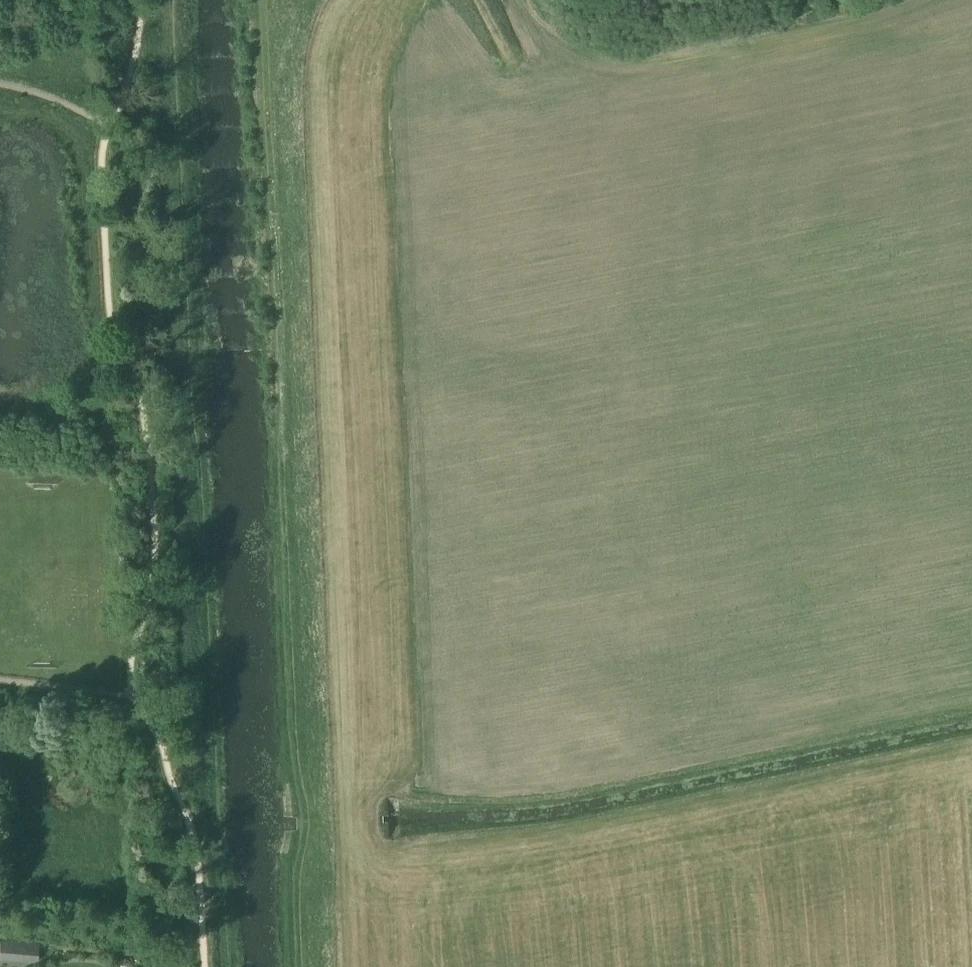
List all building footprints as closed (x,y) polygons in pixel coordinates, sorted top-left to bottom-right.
[(20,944),(19,961),(37,963),(38,946),(36,945),(27,944),(20,944)]
